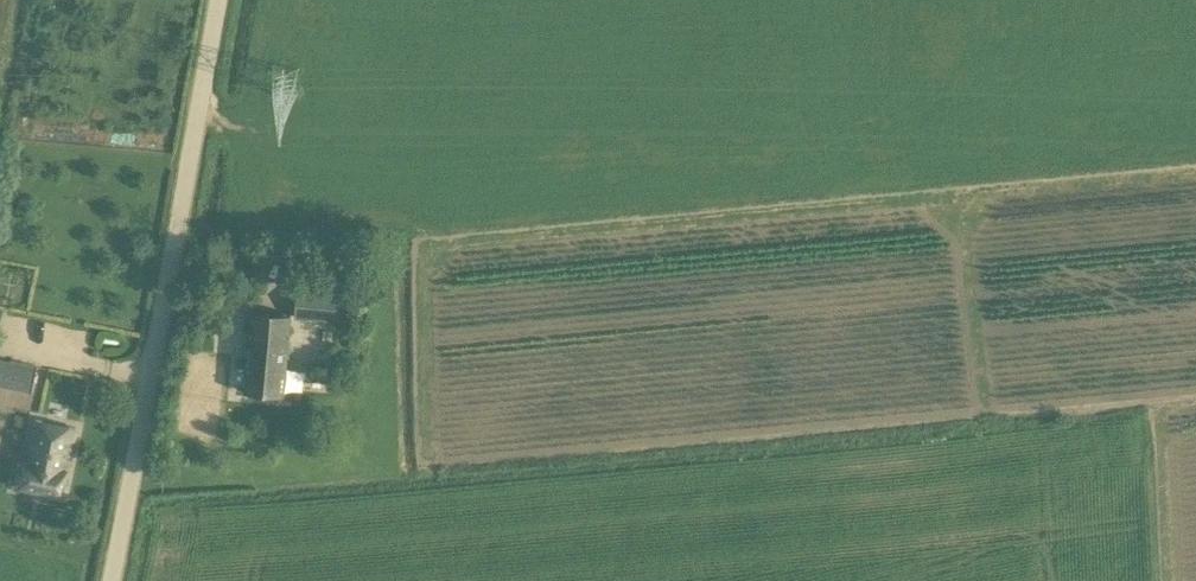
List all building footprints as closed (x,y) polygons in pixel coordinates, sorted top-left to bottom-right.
[(296,287),(294,316),(336,319),(339,291),(296,287)] [(284,393),(293,316),(251,312),(246,389),(284,393)] [(37,367),(0,360),(0,387),(32,393),(37,367)] [(77,432),(37,424),(23,488),(63,498),(77,432)]
